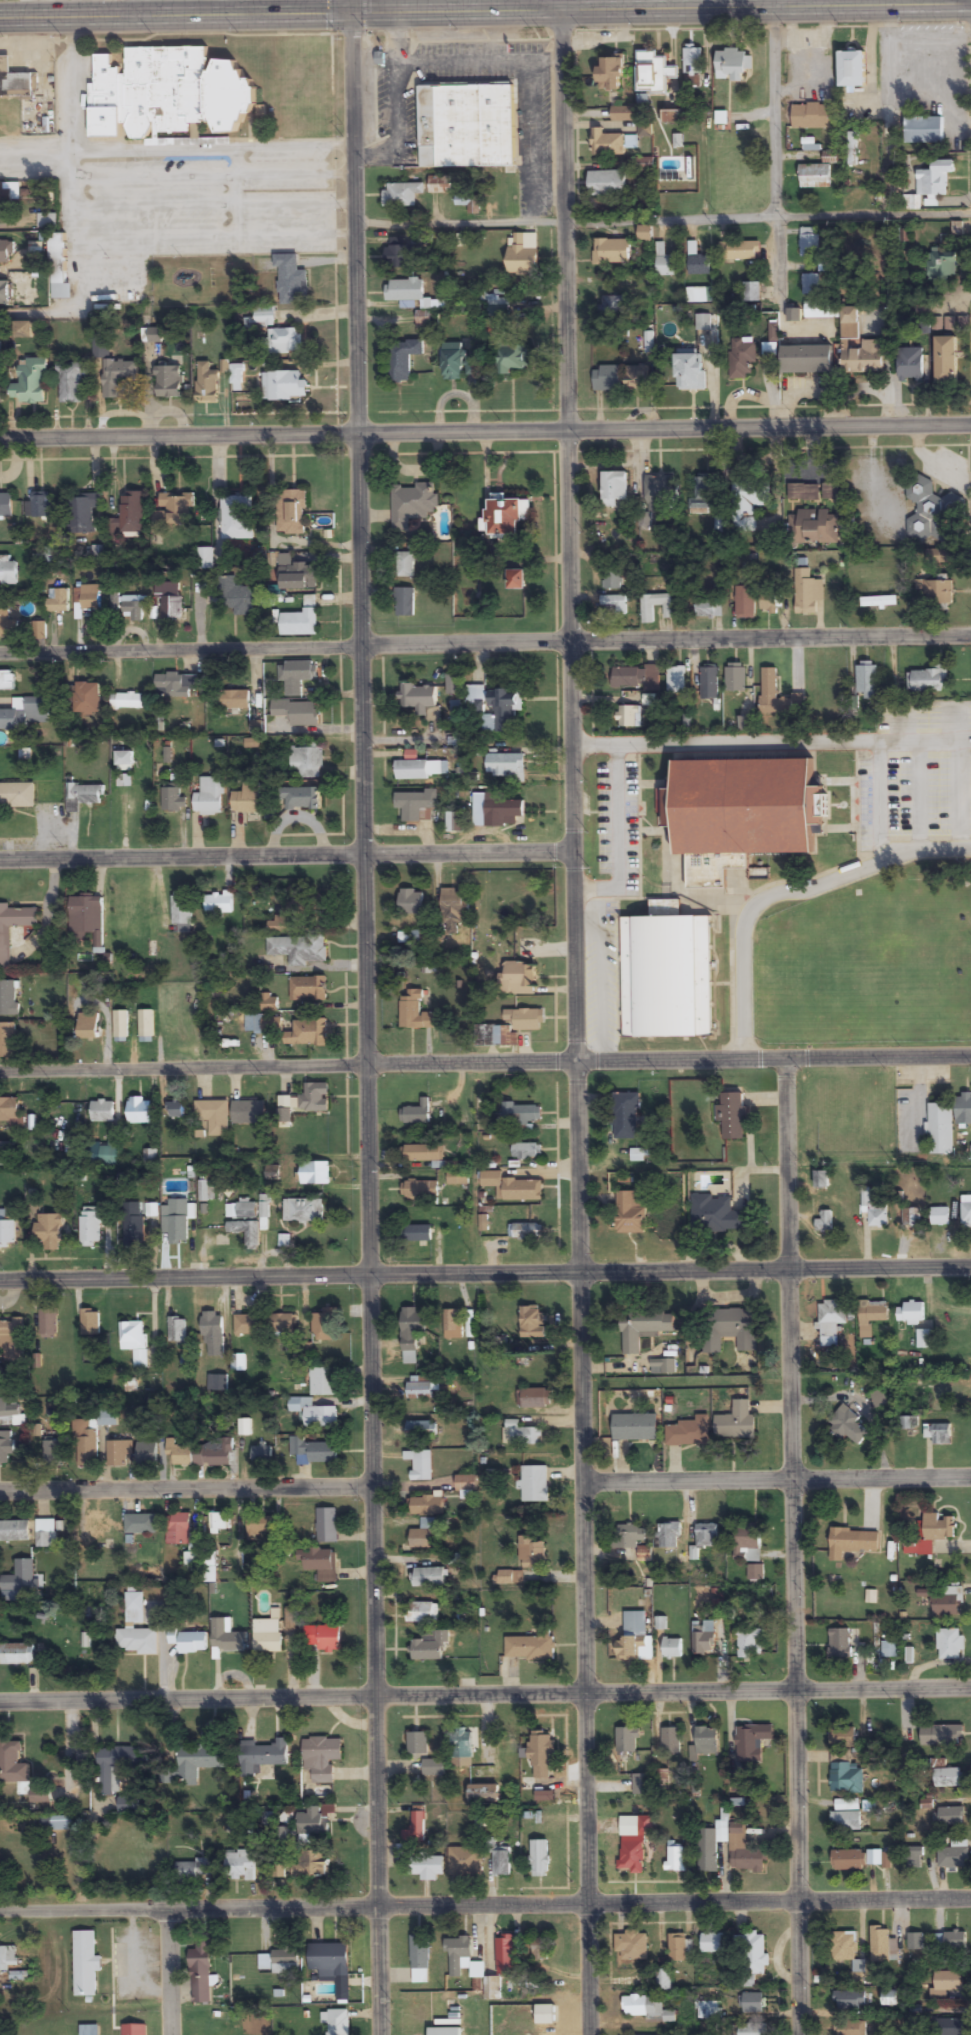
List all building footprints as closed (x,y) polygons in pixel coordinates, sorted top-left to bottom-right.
[(89,138),(121,139),(121,122),(132,140),(151,140),(152,121),(160,135),(194,135),(194,126),(211,126),(216,134),(240,135),(241,119),(254,111),(255,80),(244,79),(244,71),(237,71),(237,61),(219,61),(207,68),(208,49),(127,47),(126,72),(123,73),(120,68),(112,68),(112,55),(95,55),(94,84),(90,86),(89,138)] [(683,75),(702,75),(702,48),(683,48),(683,75)] [(744,81),(744,71),(749,72),(749,50),(717,50),(716,74),(732,75),(732,81),(744,81)] [(638,92),(666,92),(666,76),(677,76),(677,68),(667,68),(667,56),(658,56),(658,51),(637,51),(638,92)] [(865,87),(865,52),(839,52),(839,87),(865,87)] [(33,93),(33,74),(9,74),(9,56),(0,57),(0,93),(33,93)] [(622,59),(602,59),(602,68),(597,68),(597,91),(622,91),(622,59)] [(513,167),(512,84),(419,85),(420,168),(513,167)] [(792,129),(833,129),(833,104),(792,104),(792,129)] [(663,123),(682,123),(682,111),(663,111),(663,123)] [(943,145),(943,118),(905,118),(905,145),(943,145)] [(624,156),(624,135),(604,135),(604,129),(592,129),(592,156),(624,156)] [(857,166),(857,133),(848,133),(848,166),(857,166)] [(916,171),(916,195),(904,196),(904,210),(938,209),(937,197),(948,196),(947,174),(954,174),(954,162),(933,162),(933,171),(916,171)] [(800,165),(800,188),(831,188),(831,165),(800,165)] [(589,172),(589,196),(626,196),(626,172),(589,172)] [(429,193),(451,193),(451,177),(429,177),(429,193)] [(416,207),(416,195),(424,195),(424,185),(383,185),(383,207),(416,207)] [(38,214),(38,229),(57,229),(57,214),(38,214)] [(651,227),(639,227),(639,241),(651,241),(651,227)] [(819,229),(800,229),(800,257),(819,257),(819,229)] [(65,234),(49,234),(49,284),(65,284),(65,234)] [(537,275),(537,234),(508,234),(508,275),(537,275)] [(403,239),(391,239),(391,248),(385,248),(385,269),(414,269),(414,247),(403,247),(403,239)] [(13,264),(13,241),(0,241),(0,264),(13,264)] [(617,241),(594,241),(594,266),(617,266),(617,241)] [(657,277),(679,276),(678,257),(665,257),(665,243),(656,243),(657,277)] [(688,275),(710,275),(710,257),(697,257),(697,243),(688,243),(688,275)] [(720,261),(759,261),(759,243),(720,243),(720,261)] [(956,253),(940,253),(940,249),(929,249),(929,278),(955,279),(956,253)] [(279,305),(307,305),(307,271),(298,271),(298,255),(274,255),(274,268),(279,268),(279,305)] [(820,275),(803,275),(803,295),(820,295),(820,275)] [(423,302),(423,280),(386,280),(386,302),(423,302)] [(0,282),(0,306),(8,306),(8,282),(0,282)] [(745,303),(761,303),(761,283),(745,283),(745,303)] [(713,304),(713,289),(686,289),(686,304),(713,304)] [(600,295),(600,316),(624,316),(624,295),(600,295)] [(508,299),(488,299),(488,316),(508,316),(508,299)] [(805,319),(835,319),(835,302),(805,302),(805,319)] [(884,340),(860,341),(859,307),(842,308),(843,374),(884,373),(884,340)] [(787,311),(788,322),(801,321),(800,310),(787,311)] [(710,332),(710,316),(696,316),(696,332),(710,332)] [(929,334),(929,322),(919,322),(919,334),(929,334)] [(32,323),(15,323),(15,339),(32,339),(32,323)] [(148,343),(161,343),(161,330),(148,330),(148,343)] [(269,354),(301,354),(301,330),(269,330),(269,354)] [(957,385),(957,338),(936,338),(936,385),(957,385)] [(93,359),(109,359),(109,339),(93,339),(93,359)] [(733,373),(751,374),(751,364),(755,364),(756,340),(733,339),(733,373)] [(411,357),(424,357),(424,341),(389,341),(389,383),(411,383),(411,357)] [(762,357),(778,357),(778,343),(762,343),(762,357)] [(443,344),(443,380),(463,380),(463,375),(474,375),(474,362),(464,362),(464,344),(443,344)] [(510,376),(510,370),(526,370),(526,345),(498,345),(498,376),(510,376)] [(832,347),(781,347),(781,374),(832,374),(832,347)] [(899,349),(899,382),(923,382),(923,349),(899,349)] [(703,352),(676,352),(676,391),(703,391),(703,352)] [(19,404),(46,404),(46,360),(20,360),(20,385),(11,385),(11,399),(19,399),(19,404)] [(103,400),(125,400),(125,384),(138,384),(138,362),(103,362),(103,400)] [(197,363),(197,403),(218,403),(218,371),(210,371),(210,363),(197,363)] [(59,405),(82,405),(82,364),(59,364),(59,405)] [(243,387),(243,365),(230,365),(230,387),(243,387)] [(622,392),(622,367),(593,367),(593,392),(622,392)] [(647,367),(626,367),(626,386),(647,386),(647,367)] [(156,368),(156,399),(181,399),(181,368),(156,368)] [(306,401),(306,373),(264,373),(264,401),(306,401)] [(628,509),(628,473),(603,473),(603,509),(628,509)] [(646,475),(646,507),(673,507),(673,475),(646,475)] [(710,510),(711,478),(695,477),(694,509),(710,510)] [(909,503),(917,502),(919,517),(906,518),(909,541),(939,537),(937,516),(960,513),(958,495),(935,498),(932,477),(907,480),(909,503)] [(754,507),(771,507),(771,484),(732,484),(732,513),(754,513),(754,507)] [(819,485),(788,485),(788,501),(819,501),(819,485)] [(823,500),(838,500),(838,485),(823,485),(823,500)] [(393,486),(392,532),(410,532),(410,517),(437,517),(437,486),(393,486)] [(307,492),(279,492),(279,536),(307,536),(307,492)] [(52,518),(52,493),(31,493),(31,518),(52,518)] [(143,493),(121,493),(121,534),(143,534),(143,493)] [(12,494),(0,494),(0,517),(12,517),(12,494)] [(192,526),(193,495),(160,494),(159,512),(156,512),(156,525),(192,526)] [(68,534),(92,534),(92,509),(102,509),(102,495),(68,495),(68,534)] [(253,541),(253,497),(221,497),(221,541),(253,541)] [(488,537),(519,537),(518,522),(529,522),(528,501),(488,502),(488,537)] [(789,543),(838,544),(838,512),(789,512),(789,543)] [(197,570),(213,570),(213,549),(197,549),(197,570)] [(397,578),(414,578),(414,553),(397,553),(397,578)] [(278,591),(317,591),(317,565),(292,565),(291,555),(277,555),(278,591)] [(16,587),(16,562),(0,562),(0,587),(16,587)] [(795,569),(795,615),(817,615),(817,601),(823,601),(823,580),(811,580),(811,569),(795,569)] [(525,571),(508,571),(508,591),(525,591),(525,571)] [(621,572),(603,572),(603,590),(621,590),(621,572)] [(224,578),(224,615),(254,615),(254,587),(235,587),(235,578),(224,578)] [(952,582),(925,582),(925,605),(952,605),(952,582)] [(161,600),(161,621),(181,621),(181,584),(156,584),(156,600),(161,600)] [(100,586),(81,586),(81,610),(100,610),(100,586)] [(755,619),(755,587),(736,587),(736,619),(755,619)] [(414,589),(395,589),(395,618),(414,618),(414,589)] [(48,613),(68,613),(68,590),(48,590),(48,613)] [(779,612),(779,590),(760,590),(760,612),(779,612)] [(672,619),(672,595),(641,596),(642,624),(654,624),(653,606),(664,606),(664,619),(672,619)] [(614,609),(614,616),(627,616),(627,596),(601,596),(601,609),(614,609)] [(304,614),(280,614),(280,637),(317,637),(317,597),(304,597),(304,614)] [(122,598),(122,621),(148,621),(148,598),(122,598)] [(897,608),(897,598),(861,598),(861,608),(897,608)] [(722,618),(722,600),(696,600),(696,618),(722,618)] [(1,610),(0,610),(0,639),(18,639),(18,621),(1,621),(1,610)] [(279,662),(279,682),(286,682),(286,698),(302,698),(302,681),(313,681),(313,662),(279,662)] [(877,698),(877,662),(856,662),(856,698),(877,698)] [(726,692),(746,692),(746,664),(726,664),(726,692)] [(946,691),(946,664),(933,664),(933,670),(910,670),(910,691),(946,691)] [(611,667),(612,688),(649,687),(649,689),(658,689),(658,666),(611,667)] [(669,692),(685,692),(685,666),(669,666),(669,692)] [(718,699),(718,666),(702,666),(702,699),(718,699)] [(776,699),(776,668),(760,668),(760,714),(792,714),(792,699),(776,699)] [(14,691),(14,672),(0,672),(0,691),(14,691)] [(195,697),(195,674),(156,675),(156,698),(195,697)] [(447,694),(460,694),(460,675),(447,675),(447,694)] [(100,682),(75,682),(75,718),(100,718),(100,682)] [(436,685),(400,685),(400,707),(417,707),(417,716),(427,716),(427,707),(436,707),(436,685)] [(515,732),(516,690),(485,690),(486,685),(466,685),(465,714),(483,714),(482,731),(515,732)] [(249,691),(216,691),(216,710),(249,710),(249,691)] [(148,709),(148,694),(115,694),(115,709),(148,709)] [(656,706),(655,695),(644,696),(645,707),(656,706)] [(49,728),(49,698),(13,698),(13,710),(0,710),(0,729),(49,728)] [(290,726),(319,726),(319,702),(271,702),(271,716),(290,716),(290,726)] [(642,728),(642,706),(617,706),(617,728),(642,728)] [(322,744),(304,744),(304,748),(290,748),(290,778),(322,778),(322,744)] [(132,765),(132,752),(116,752),(116,766),(132,765)] [(524,754),(487,754),(486,776),(506,776),(506,782),(524,783),(524,754)] [(673,761),(674,788),(664,789),(665,827),(674,827),(674,855),(685,855),(687,889),(725,888),(724,869),(748,868),(748,855),(814,853),(813,823),(821,823),(820,787),(811,788),(811,757),(673,761)] [(395,778),(441,778),(441,761),(395,761),(395,778)] [(200,815),(224,815),(224,777),(200,777),(200,815)] [(243,792),(232,792),(232,813),(259,813),(259,782),(243,782),(243,792)] [(35,783),(0,783),(0,807),(35,807),(35,783)] [(79,805),(103,805),(103,785),(67,785),(67,812),(79,812),(79,805)] [(180,785),(163,785),(163,811),(187,811),(187,798),(180,798),(180,785)] [(319,810),(319,788),(285,788),(285,810),(319,810)] [(403,810),(403,822),(432,822),(432,793),(395,793),(395,810),(403,810)] [(503,793),(485,793),(485,827),(506,827),(506,817),(524,817),(524,801),(503,801),(503,793)] [(463,812),(447,812),(447,833),(463,833),(463,812)] [(463,889),(442,889),(442,924),(447,924),(447,933),(457,933),(457,924),(463,924),(463,889)] [(399,914),(423,914),(423,890),(399,890),(399,914)] [(192,933),(192,893),(172,893),(172,933),(192,933)] [(232,893),(205,893),(205,914),(232,914),(232,893)] [(103,934),(103,896),(70,896),(70,934),(103,934)] [(312,908),(320,908),(320,897),(312,897),(312,908)] [(10,973),(10,927),(38,926),(38,908),(9,909),(9,904),(0,904),(0,973),(10,973)] [(622,1037),(711,1036),(710,916),(621,917),(622,1037)] [(268,935),(289,935),(289,917),(268,917),(268,935)] [(267,938),(267,956),(290,956),(290,967),(307,967),(307,962),(326,962),(326,938),(267,938)] [(534,994),(534,962),(504,962),(504,974),(499,974),(499,994),(534,994)] [(290,978),(290,1001),(326,1001),(326,978),(290,978)] [(18,1016),(18,980),(0,980),(0,1016),(18,1016)] [(401,1029),(438,1029),(438,1013),(421,1013),(421,991),(400,991),(401,1029)] [(475,1026),(475,1046),(508,1046),(508,1031),(540,1030),(540,1010),(505,1010),(505,1020),(512,1020),(512,1025),(475,1026)] [(154,1042),(154,1011),(139,1011),(139,1042),(154,1042)] [(114,1012),(114,1039),(128,1039),(128,1012),(114,1012)] [(98,1014),(79,1014),(79,1039),(98,1039),(98,1014)] [(281,1016),(246,1016),(246,1033),(281,1033),(281,1016)] [(327,1020),(293,1020),(294,1033),(285,1033),(285,1046),(328,1045),(327,1020)] [(16,1058),(16,1024),(0,1024),(0,1058),(16,1058)] [(299,1112),(328,1112),(328,1084),(304,1084),(304,1095),(299,1095),(299,1112)] [(722,1093),(722,1108),(717,1108),(717,1121),(723,1121),(723,1139),(744,1139),(744,1093),(722,1093)] [(613,1139),(638,1139),(638,1094),(613,1094),(613,1139)] [(970,1124),(970,1095),(957,1095),(957,1124),(970,1124)] [(291,1097),(279,1097),(279,1122),(291,1122),(291,1097)] [(10,1122),(10,1131),(24,1131),(24,1119),(18,1119),(18,1099),(0,1099),(0,1122),(10,1122)] [(151,1099),(128,1099),(128,1124),(151,1124),(151,1099)] [(429,1099),(421,1099),(421,1108),(402,1108),(402,1124),(429,1124),(429,1099)] [(91,1101),(91,1123),(114,1123),(114,1101),(91,1101)] [(229,1137),(229,1101),(195,1101),(195,1119),(210,1119),(210,1137),(229,1137)] [(232,1101),(232,1124),(265,1124),(265,1101),(232,1101)] [(184,1118),(183,1102),(167,1103),(168,1118),(184,1118)] [(953,1154),(952,1103),(928,1103),(929,1154),(953,1154)] [(537,1125),(537,1105),(502,1105),(502,1125),(537,1125)] [(13,1166),(13,1142),(0,1142),(0,1166),(13,1166)] [(512,1144),(512,1159),(541,1159),(541,1144),(512,1144)] [(404,1146),(404,1161),(437,1161),(437,1146),(404,1146)] [(157,1149),(144,1149),(144,1168),(157,1168),(157,1149)] [(301,1184),(328,1184),(328,1162),(301,1162),(301,1184)] [(814,1188),(828,1188),(828,1171),(814,1171),(814,1188)] [(502,1201),(542,1201),(542,1181),(501,1180),(501,1172),(481,1172),(481,1188),(502,1188),(502,1201)] [(199,1181),(199,1201),(215,1201),(215,1181),(199,1181)] [(437,1181),(405,1181),(405,1199),(437,1199),(437,1181)] [(869,1227),(888,1227),(888,1203),(874,1203),(874,1190),(863,1190),(863,1206),(869,1206),(869,1227)] [(616,1234),(644,1234),(644,1191),(616,1191),(616,1234)] [(731,1196),(692,1196),(692,1229),(743,1229),(743,1211),(732,1211),(731,1196)] [(962,1196),(962,1228),(970,1228),(970,1196),(962,1196)] [(285,1199),(285,1222),(323,1222),(323,1199),(285,1199)] [(188,1201),(163,1201),(162,1234),(169,1234),(169,1244),(188,1244),(188,1201)] [(949,1207),(931,1207),(931,1226),(949,1226),(949,1207)] [(100,1224),(111,1224),(111,1209),(81,1208),(80,1247),(100,1247),(100,1224)] [(903,1209),(903,1226),(920,1226),(920,1209),(903,1209)] [(815,1233),(832,1233),(832,1211),(820,1211),(820,1219),(815,1219),(815,1233)] [(62,1215),(36,1215),(36,1241),(43,1241),(43,1251),(62,1251),(62,1215)] [(144,1247),(144,1217),(124,1217),(124,1247),(144,1247)] [(0,1221),(0,1249),(15,1249),(15,1221),(0,1221)] [(246,1250),(259,1250),(259,1222),(227,1222),(227,1233),(246,1233),(246,1250)] [(510,1240),(542,1240),(542,1224),(510,1224),(510,1240)] [(430,1226),(406,1226),(406,1242),(430,1242),(430,1226)] [(838,1337),(838,1324),(847,1324),(847,1301),(819,1301),(819,1337),(838,1337)] [(859,1338),(872,1338),(872,1322),(888,1322),(888,1301),(859,1301),(859,1338)] [(924,1304),(897,1304),(897,1322),(924,1322),(924,1304)] [(521,1338),(545,1338),(545,1307),(521,1307),(521,1338)] [(40,1337),(57,1337),(57,1309),(40,1309),(40,1337)] [(81,1310),(81,1335),(99,1335),(99,1310),(81,1310)] [(402,1310),(402,1364),(417,1364),(417,1333),(427,1333),(427,1310),(402,1310)] [(444,1340),(462,1340),(462,1310),(444,1310),(444,1340)] [(703,1310),(703,1353),(722,1353),(722,1337),(738,1337),(738,1352),(757,1352),(757,1310),(703,1310)] [(622,1354),(640,1354),(640,1336),(675,1335),(674,1312),(621,1312),(622,1354)] [(223,1356),(223,1313),(203,1313),(203,1356),(223,1356)] [(312,1342),(334,1342),(334,1313),(312,1313),(312,1342)] [(294,1334),(294,1315),(268,1314),(268,1333),(294,1334)] [(235,1315),(235,1335),(262,1335),(262,1315),(235,1315)] [(186,1318),(169,1318),(169,1346),(187,1345),(186,1318)] [(0,1319),(0,1352),(24,1352),(24,1319),(0,1319)] [(120,1322),(120,1351),(134,1351),(134,1369),(147,1369),(146,1322),(120,1322)] [(929,1331),(918,1331),(918,1349),(929,1349),(929,1331)] [(246,1372),(246,1355),(232,1355),(232,1372),(246,1372)] [(675,1360),(651,1360),(651,1374),(675,1374),(675,1360)] [(337,1395),(337,1368),(310,1368),(310,1395),(337,1395)] [(228,1375),(208,1375),(208,1392),(228,1392),(228,1375)] [(435,1377),(408,1377),(408,1399),(435,1399),(435,1377)] [(520,1408),(550,1408),(550,1389),(520,1389),(520,1408)] [(887,1404),(882,1390),(871,1395),(877,1408),(887,1404)] [(13,1419),(13,1426),(23,1426),(23,1406),(7,1406),(7,1399),(0,1399),(0,1419),(13,1419)] [(304,1427),(337,1427),(337,1407),(312,1407),(312,1399),(289,1399),(289,1413),(304,1413),(304,1427)] [(714,1416),(714,1438),(755,1438),(755,1415),(750,1415),(750,1400),(733,1400),(733,1416),(714,1416)] [(858,1445),(869,1433),(855,1422),(859,1417),(845,1405),(827,1427),(842,1440),(846,1435),(858,1445)] [(98,1411),(98,1426),(117,1426),(117,1411),(98,1411)] [(657,1415),(613,1415),(613,1440),(657,1440),(657,1415)] [(709,1415),(696,1415),(696,1421),(679,1421),(679,1426),(666,1426),(666,1445),(709,1445),(709,1415)] [(542,1428),(519,1428),(519,1420),(504,1420),(504,1444),(542,1444),(542,1428)] [(76,1468),(97,1468),(97,1421),(76,1421),(76,1468)] [(407,1439),(435,1439),(435,1422),(407,1422),(407,1439)] [(932,1445),(951,1445),(951,1424),(932,1424),(932,1445)] [(9,1468),(9,1456),(13,1456),(13,1433),(0,1433),(0,1468),(9,1468)] [(180,1446),(180,1438),(166,1438),(166,1456),(172,1456),(172,1465),(192,1465),(192,1446),(180,1446)] [(337,1443),(306,1443),(306,1438),(290,1438),(290,1456),(309,1456),(309,1463),(337,1463),(337,1443)] [(62,1440),(45,1440),(45,1466),(62,1466),(62,1440)] [(232,1440),(194,1440),(194,1466),(232,1466),(232,1440)] [(107,1442),(107,1467),(126,1467),(126,1456),(132,1456),(132,1442),(107,1442)] [(137,1443),(137,1465),(156,1465),(156,1443),(137,1443)] [(272,1447),(252,1447),(252,1465),(272,1465),(272,1447)] [(432,1451),(413,1451),(413,1481),(432,1481),(432,1451)] [(522,1503),(548,1503),(548,1467),(522,1467),(522,1503)] [(456,1492),(477,1492),(477,1476),(456,1476),(456,1492)] [(411,1515),(441,1515),(441,1498),(411,1498),(411,1515)] [(337,1543),(337,1509),(317,1509),(318,1543),(337,1543)] [(229,1513),(211,1513),(211,1549),(229,1549),(229,1513)] [(167,1514),(167,1546),(186,1546),(186,1574),(199,1574),(199,1535),(190,1535),(190,1514),(167,1514)] [(923,1542),(906,1542),(905,1554),(933,1555),(933,1540),(954,1540),(955,1518),(939,1518),(939,1514),(924,1514),(923,1542)] [(125,1534),(150,1534),(150,1515),(125,1515),(125,1534)] [(87,1517),(87,1535),(112,1535),(112,1517),(87,1517)] [(274,1517),(248,1517),(248,1536),(274,1536),(274,1517)] [(0,1522),(0,1542),(29,1542),(29,1522),(0,1522)] [(680,1524),(658,1524),(658,1548),(680,1548),(680,1524)] [(696,1548),(718,1548),(718,1524),(696,1524),(696,1548)] [(637,1549),(637,1542),(646,1542),(646,1526),(614,1526),(614,1549),(637,1549)] [(735,1526),(735,1551),(760,1551),(760,1526),(735,1526)] [(436,1530),(410,1530),(410,1549),(436,1549),(436,1530)] [(843,1551),(878,1551),(878,1530),(831,1530),(831,1562),(843,1562),(843,1551)] [(56,1533),(37,1533),(37,1547),(56,1547),(56,1533)] [(534,1537),(520,1537),(520,1563),(545,1563),(545,1542),(534,1542),(534,1537)] [(304,1570),(319,1570),(319,1583),(337,1583),(337,1550),(298,1550),(298,1561),(304,1561),(304,1570)] [(216,1558),(205,1558),(205,1583),(216,1583),(216,1558)] [(2,1600),(33,1600),(33,1560),(16,1560),(16,1576),(2,1576),(2,1600)] [(764,1580),(764,1565),(748,1565),(748,1580),(764,1580)] [(444,1569),(414,1569),(414,1586),(444,1586),(444,1569)] [(524,1572),(497,1572),(497,1585),(524,1585),(524,1572)] [(963,1587),(944,1587),(944,1595),(935,1596),(935,1590),(919,1591),(919,1597),(932,1597),(932,1616),(963,1615),(963,1587)] [(158,1654),(158,1629),(143,1630),(143,1594),(126,1594),(127,1631),(117,1631),(117,1654),(158,1654)] [(438,1622),(438,1603),(406,1603),(406,1622),(438,1622)] [(646,1612),(624,1612),(624,1641),(616,1641),(616,1661),(639,1661),(639,1647),(646,1647),(646,1612)] [(228,1633),(228,1619),(213,1619),(213,1652),(246,1652),(246,1633),(228,1633)] [(281,1620),(254,1620),(254,1652),(281,1652),(281,1620)] [(287,1631),(298,1631),(298,1622),(287,1622),(287,1631)] [(714,1654),(714,1622),(696,1622),(696,1654),(714,1654)] [(339,1626),(306,1626),(306,1652),(339,1652),(339,1626)] [(764,1656),(764,1629),(737,1629),(737,1656),(764,1656)] [(829,1629),(829,1658),(855,1658),(855,1629),(829,1629)] [(963,1629),(937,1629),(937,1663),(963,1663),(963,1629)] [(412,1641),(412,1660),(447,1660),(447,1631),(435,1631),(435,1641),(412,1641)] [(553,1631),(539,1631),(539,1637),(505,1638),(505,1660),(553,1660),(553,1631)] [(178,1654),(207,1654),(207,1633),(178,1633),(178,1654)] [(682,1658),(682,1639),(663,1639),(663,1658),(682,1658)] [(882,1658),(899,1658),(899,1642),(882,1642),(882,1658)] [(0,1645),(0,1665),(34,1665),(34,1645),(0,1645)] [(737,1763),(762,1763),(761,1740),(773,1740),(772,1725),(736,1726),(737,1763)] [(963,1726),(921,1726),(921,1745),(963,1745),(963,1726)] [(717,1727),(696,1727),(696,1747),(691,1747),(691,1757),(717,1757),(717,1727)] [(455,1759),(472,1759),(472,1729),(455,1729),(455,1759)] [(638,1729),(617,1729),(617,1762),(628,1762),(628,1753),(638,1753),(638,1729)] [(662,1729),(662,1754),(680,1754),(680,1729),(662,1729)] [(830,1747),(855,1747),(855,1729),(830,1729),(830,1747)] [(428,1733),(408,1733),(408,1755),(428,1755),(428,1733)] [(550,1779),(549,1736),(530,1736),(531,1779),(550,1779)] [(333,1784),(333,1761),(342,1761),(342,1738),(303,1739),(303,1771),(312,1771),(312,1785),(333,1784)] [(241,1778),(258,1778),(258,1766),(287,1765),(287,1739),(276,1739),(276,1746),(257,1746),(257,1742),(241,1742),(241,1778)] [(0,1742),(0,1783),(19,1783),(19,1795),(30,1795),(30,1765),(20,1765),(20,1742),(0,1742)] [(99,1749),(100,1795),(121,1795),(121,1770),(141,1770),(141,1747),(99,1749)] [(226,1769),(226,1747),(174,1747),(174,1781),(185,1781),(185,1787),(198,1787),(198,1768),(226,1769)] [(423,1760),(423,1777),(444,1777),(444,1760),(423,1760)] [(863,1792),(863,1769),(852,1769),(852,1763),(831,1763),(831,1792),(863,1792)] [(933,1768),(933,1788),(964,1788),(964,1768),(933,1768)] [(633,1794),(650,1794),(650,1776),(633,1776),(633,1794)] [(499,1785),(468,1785),(468,1803),(499,1803),(499,1785)] [(138,1813),(138,1798),(119,1798),(119,1813),(138,1813)] [(861,1830),(861,1799),(834,1799),(834,1812),(831,1812),(831,1830),(861,1830)] [(327,1807),(307,1807),(307,1814),(298,1814),(298,1836),(327,1836),(327,1807)] [(938,1808),(938,1826),(963,1826),(963,1808),(938,1808)] [(425,1845),(425,1811),(413,1811),(413,1831),(403,1831),(403,1845),(425,1845)] [(73,1817),(41,1817),(41,1829),(73,1829),(73,1817)] [(653,1817),(639,1817),(639,1833),(653,1833),(653,1817)] [(717,1829),(699,1829),(699,1873),(718,1873),(717,1843),(727,1843),(727,1821),(717,1821),(717,1829)] [(746,1850),(746,1824),(731,1824),(731,1872),(766,1871),(766,1850),(746,1850)] [(530,1841),(530,1877),(548,1877),(548,1841),(530,1841)] [(969,1868),(968,1841),(951,1841),(951,1848),(938,1848),(938,1868),(969,1868)] [(619,1842),(619,1872),(641,1872),(641,1842),(619,1842)] [(685,1872),(685,1842),(666,1842),(666,1872),(685,1872)] [(449,1876),(482,1876),(482,1847),(449,1847),(449,1876)] [(906,1847),(906,1868),(922,1868),(922,1847),(906,1847)] [(510,1849),(493,1849),(493,1876),(510,1876),(510,1849)] [(865,1850),(832,1850),(832,1870),(865,1870),(865,1850)] [(256,1881),(256,1851),(226,1851),(226,1881),(256,1881)] [(293,1852),(293,1879),(326,1879),(326,1852),(293,1852)] [(422,1879),(444,1880),(445,1857),(411,1856),(410,1876),(422,1876),(422,1879)] [(175,1863),(175,1883),(213,1883),(213,1863),(175,1863)] [(897,1940),(889,1940),(889,1927),(871,1927),(871,1962),(897,1962),(897,1940)] [(74,1996),(97,1996),(97,1972),(100,1972),(100,1956),(95,1956),(95,1931),(74,1931),(74,1996)] [(831,1932),(831,1961),(857,1961),(857,1932),(831,1932)] [(617,1933),(617,1960),(647,1960),(647,1933),(617,1933)] [(724,1933),(702,1933),(702,1953),(724,1953),(724,1933)] [(755,1987),(755,1974),(765,1975),(767,1934),(745,1933),(745,1937),(737,1936),(736,1952),(742,1952),(741,1987),(755,1987)] [(924,1933),(908,1933),(908,1951),(924,1951),(924,1933)] [(945,1933),(945,1949),(966,1949),(966,1933),(945,1933)] [(686,1934),(669,1934),(669,1962),(686,1962),(686,1934)] [(411,1936),(411,1983),(428,1983),(428,1936),(411,1936)] [(497,1936),(497,1978),(485,1978),(485,1999),(500,1999),(500,1977),(517,1977),(517,1936),(497,1936)] [(472,1938),(445,1938),(445,1953),(450,1953),(450,1979),(462,1979),(462,1970),(471,1970),(471,1979),(484,1979),(484,1962),(472,1962),(472,1938)] [(190,1950),(191,2004),(211,2003),(210,1940),(196,1940),(197,1950),(190,1950)] [(533,1942),(535,1961),(547,1960),(546,1941),(533,1942)] [(349,1945),(309,1945),(309,1969),(319,1969),(319,1978),(337,1978),(337,2001),(349,2001),(349,1945)] [(0,1947),(0,1972),(9,1972),(9,1966),(17,1966),(17,1947),(0,1947)] [(273,1974),(298,1974),(298,1951),(273,1951),(273,1974)] [(671,1970),(657,1970),(657,1990),(671,1990),(671,1970)] [(935,1972),(935,1993),(963,1993),(963,1972),(935,1972)] [(865,1992),(834,1992),(834,2008),(865,2008),(865,1992)] [(883,2005),(897,2005),(897,1992),(883,1992),(883,2005)] [(762,1994),(743,1994),(743,2013),(762,2013),(762,1994)] [(663,2011),(662,1995),(623,1997),(623,2017),(647,2016),(647,2022),(676,2022),(675,2011),(663,2011)] [(699,2019),(713,2019),(713,2002),(699,2002),(699,2019)] [(321,2011),(321,2024),(328,2024),(328,2034),(349,2034),(349,2011),(321,2011)] [(935,2034),(964,2034),(964,2019),(935,2019),(935,2034)] [(866,2022),(837,2022),(837,2034),(866,2034),(866,2022)] [(122,2025),(122,2034),(146,2034),(146,2024),(122,2025)] [(763,2024),(738,2024),(738,2034),(763,2034),(763,2024)] [(80,2034),(99,2034),(99,2026),(80,2026),(80,2034)]
